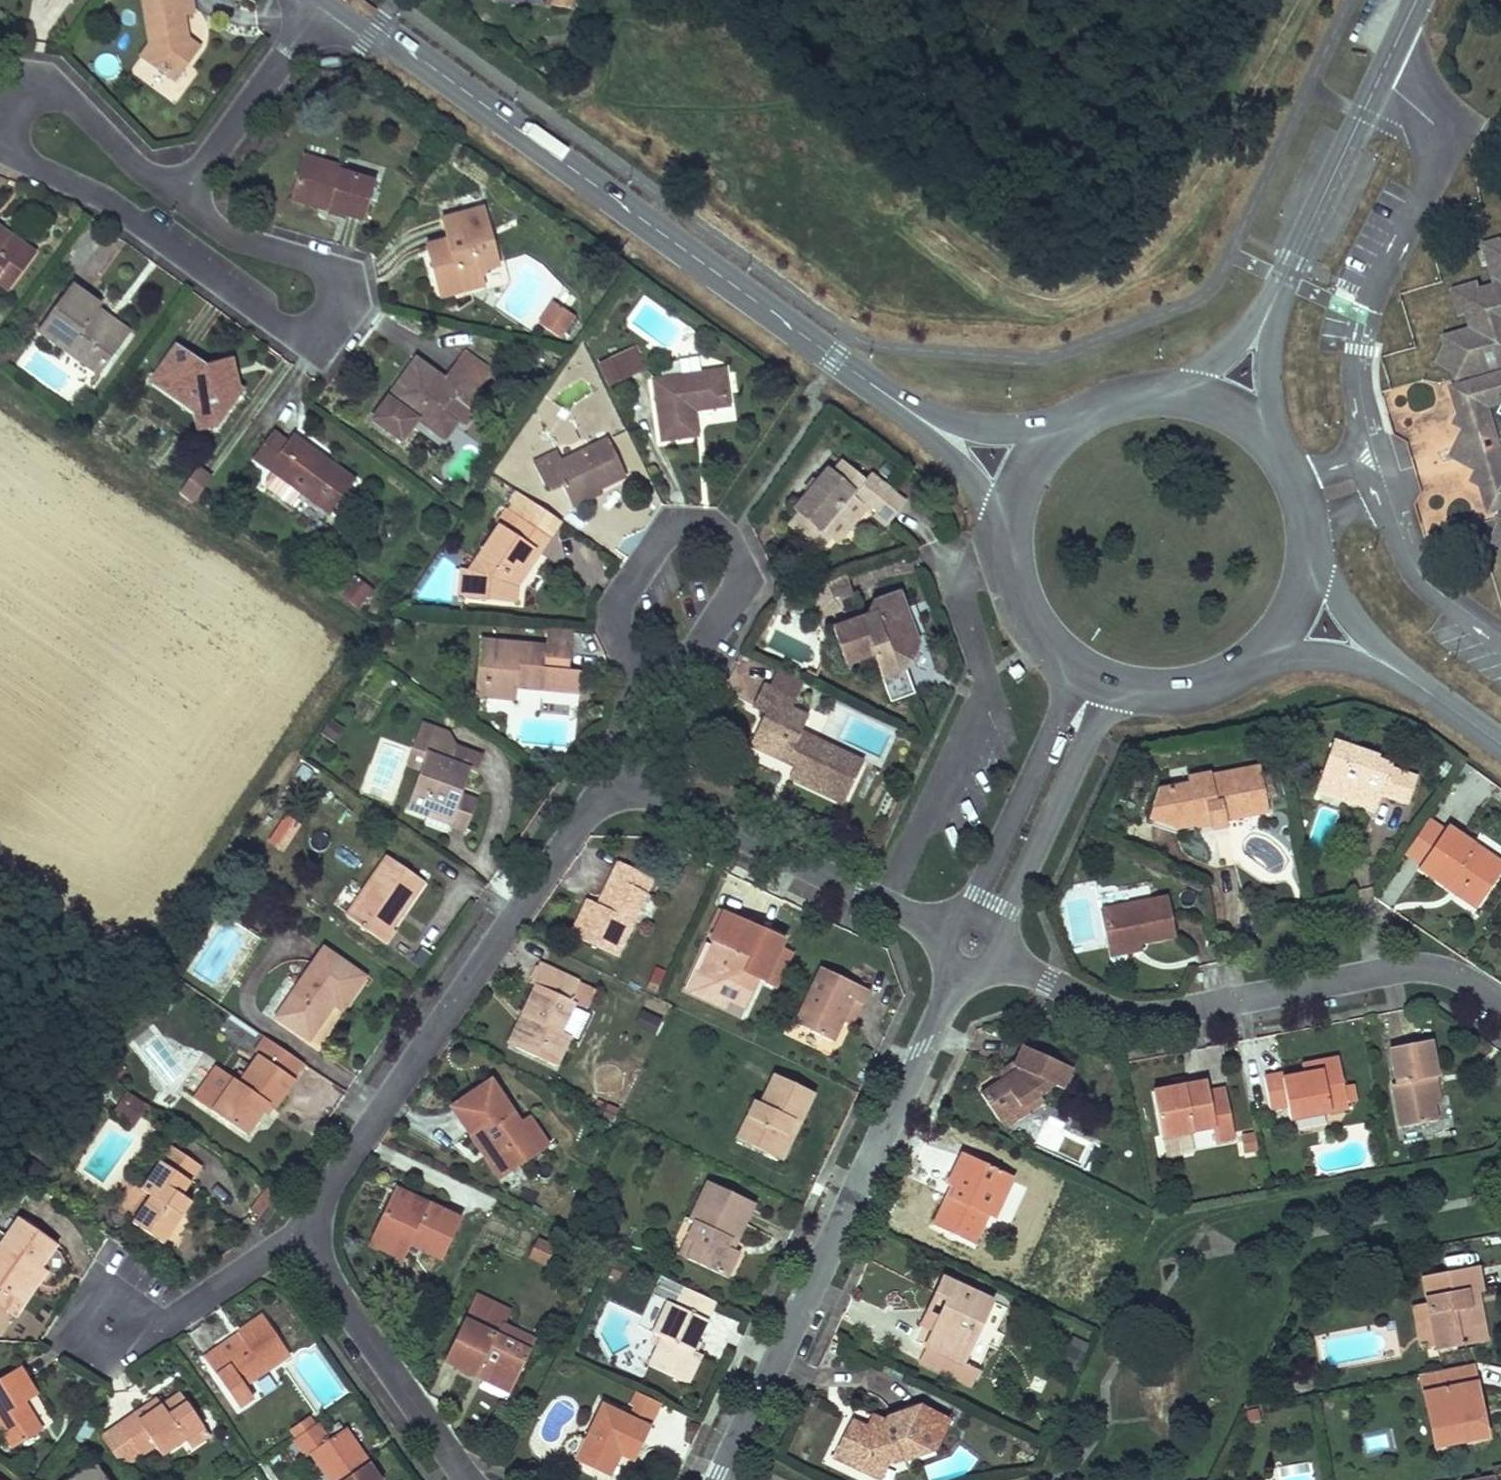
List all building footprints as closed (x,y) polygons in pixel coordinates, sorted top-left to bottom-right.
[(193,0),(143,0),(148,40),(138,55),(172,81),(198,45),(186,38),(184,17),(194,16),(193,0)] [(300,155),(287,196),(364,219),(375,183),(339,172),(341,168),(300,155)] [(472,261),(495,253),(485,209),(441,218),(445,237),(425,242),(436,296),(469,289),(466,273),(472,261)] [(30,256),(0,234),(0,290),(3,292),(30,256)] [(1499,260),(1497,252),(1470,261),(1478,283),(1486,280),(1493,300),(1476,305),(1474,298),(1450,307),(1458,329),(1468,326),(1473,343),(1443,352),(1464,418),(1458,425),(1464,443),(1448,470),(1478,486),(1482,501),(1492,504),(1500,534),(1500,414),(1494,410),(1497,401),(1500,399),(1500,259),(1499,260)] [(497,266),(495,253),(472,261),(466,273),(478,271),(497,266)] [(466,273),(469,289),(481,287),(478,271),(466,273)] [(128,334),(63,287),(32,329),(97,377),(128,334)] [(537,322),(561,337),(576,313),(552,298),(537,322)] [(447,364),(477,385),(491,364),(461,344),(447,364)] [(198,366),(171,346),(146,380),(212,429),(237,395),(198,366)] [(632,346),(617,353),(627,375),(643,367),(632,346)] [(617,353),(595,364),(606,385),(627,375),(617,353)] [(440,375),(411,355),(368,418),(399,439),(415,416),(443,435),(455,418),(443,409),(440,396),(453,394),(465,403),(477,385),(447,364),(440,375)] [(198,366),(237,395),(230,357),(198,366)] [(727,410),(721,371),(648,381),(658,445),(697,440),(693,415),(727,410)] [(269,428),(250,454),(330,515),(356,481),(292,432),(285,441),(269,428)] [(557,492),(566,510),(596,495),(623,481),(605,445),(560,468),(554,456),(528,469),(537,489),(549,496),(557,492)] [(827,539),(820,534),(849,498),(872,516),(869,519),(882,530),(903,504),(868,475),(862,483),(836,462),(827,474),(824,471),(791,512),(795,515),(783,530),(814,555),(827,539)] [(198,506),(211,477),(192,469),(179,498),(198,506)] [(596,495),(566,510),(571,519),(601,504),(596,495)] [(531,557),(543,539),(512,519),(501,510),(488,530),(493,533),(464,577),(451,576),(447,604),(475,606),(502,609),(505,582),(524,552),(531,557)] [(514,588),(531,557),(524,552),(505,582),(502,609),(511,610),(514,588)] [(337,595),(363,608),(375,585),(349,572),(337,595)] [(854,592),(847,573),(823,581),(829,601),(854,592)] [(847,666),(879,654),(896,701),(922,692),(913,669),(920,644),(901,594),(868,606),(871,616),(833,630),(847,666)] [(539,633),(537,650),(473,645),(469,700),(509,703),(509,694),(510,683),(535,684),(536,672),(561,674),(563,653),(564,635),(539,633)] [(871,769),(811,742),(818,725),(802,717),(805,710),(813,694),(786,682),(778,698),(772,695),(762,715),(773,720),(757,754),(796,772),(800,764),(809,768),(799,788),(851,812),(871,769)] [(534,696),(535,684),(510,683),(509,694),(534,696)] [(401,749),(419,756),(413,773),(400,811),(418,818),(421,810),(446,819),(457,788),(461,776),(471,779),(477,760),(448,750),(437,732),(410,723),(401,749)] [(1375,800),(1377,794),(1409,802),(1415,776),(1385,769),(1386,764),(1378,761),(1380,758),(1329,743),(1317,783),(1344,791),(1342,801),(1362,806),(1364,798),(1375,800)] [(419,756),(401,749),(395,766),(413,773),(419,756)] [(1219,819),(1262,809),(1252,767),(1204,779),(1202,774),(1184,779),(1185,786),(1157,792),(1144,821),(1170,828),(1172,819),(1200,812),(1202,821),(1204,830),(1221,826),(1219,819)] [(1342,801),(1344,791),(1317,783),(1315,794),(1342,801)] [(473,794),(457,788),(446,819),(443,827),(460,832),(473,794)] [(1364,798),(1362,806),(1374,808),(1375,800),(1364,798)] [(446,819),(421,810),(418,818),(416,823),(441,832),(443,827),(446,819)] [(264,840),(283,851),(299,823),(280,812),(264,840)] [(1170,828),(1202,821),(1200,812),(1172,819),(1170,828)] [(1443,831),(1430,823),(1407,858),(1420,867),(1443,831)] [(1445,828),(1443,831),(1420,867),(1418,871),(1447,890),(1452,883),(1482,903),(1500,873),(1500,864),(1445,828)] [(417,884),(380,859),(338,921),(380,950),(392,933),(386,929),(417,884)] [(612,957),(640,897),(629,892),(637,874),(614,863),(594,907),(584,902),(568,937),(612,957)] [(1452,883),(1447,890),(1478,909),(1482,903),(1452,883)] [(1171,941),(1164,903),(1095,915),(1102,954),(1138,947),(1171,941)] [(734,974),(741,959),(746,962),(761,931),(720,911),(705,943),(708,945),(685,993),(707,1003),(715,987),(727,993),(723,1002),(742,1011),(755,985),(734,974)] [(1138,947),(1102,954),(1104,964),(1140,958),(1138,947)] [(360,979),(318,951),(271,1020),(304,1042),(330,1005),(339,1011),(360,979)] [(513,1056),(551,1072),(565,1039),(560,1037),(573,1008),(567,1005),(576,984),(534,966),(524,987),(531,990),(518,1021),(526,1025),(513,1056)] [(863,991),(816,968),(788,1026),(826,1044),(835,1025),(846,1003),(855,1007),(859,999),(863,991)] [(715,987),(707,1003),(720,1009),(723,1002),(727,993),(715,987)] [(844,1030),(855,1007),(846,1003),(835,1025),(844,1030)] [(526,1025),(518,1021),(505,1052),(513,1056),(526,1025)] [(1396,1091),(1390,1092),(1398,1135),(1437,1128),(1434,1111),(1429,1085),(1437,1084),(1429,1044),(1389,1052),(1396,1091)] [(978,1095),(996,1125),(1000,1122),(1036,1099),(1054,1087),(1064,1092),(1072,1073),(1021,1048),(1017,1061),(995,1073),(1000,1082),(989,1088),(978,1095)] [(231,1086),(212,1074),(191,1106),(243,1142),(264,1110),(272,1115),(291,1086),(255,1062),(236,1090),(231,1086)] [(1281,1112),(1285,1129),(1347,1117),(1336,1063),(1299,1070),(1301,1080),(1281,1084),(1279,1078),(1259,1082),(1266,1115),(1281,1112)] [(753,1106),(746,1102),(728,1139),(761,1154),(768,1140),(775,1144),(785,1123),(791,1126),(799,1110),(806,1095),(767,1076),(753,1106)] [(1441,1110),(1437,1084),(1429,1085),(1434,1111),(1441,1110)] [(1150,1095),(1158,1140),(1209,1131),(1212,1130),(1206,1094),(1204,1086),(1150,1095)] [(518,1133),(488,1089),(450,1115),(479,1158),(484,1155),(503,1184),(537,1161),(518,1133)] [(1223,1091),(1206,1094),(1212,1130),(1209,1131),(1212,1147),(1232,1144),(1223,1091)] [(138,1109),(115,1094),(109,1103),(132,1118),(138,1109)] [(1036,1099),(1000,1122),(1006,1131),(1042,1108),(1036,1099)] [(125,1128),(132,1118),(109,1103),(102,1113),(125,1128)] [(775,1161),(791,1126),(785,1123),(775,1144),(768,1140),(761,1154),(775,1161)] [(518,1133),(537,1161),(548,1153),(529,1125),(518,1133)] [(166,1147),(138,1193),(146,1199),(128,1229),(162,1250),(179,1223),(168,1217),(179,1200),(199,1168),(166,1147)] [(1242,1166),(1257,1164),(1254,1148),(1240,1151),(1242,1166)] [(1013,1175),(959,1151),(951,1168),(944,1185),(950,1188),(933,1226),(974,1244),(990,1207),(998,1211),(1013,1175)] [(732,1252),(723,1248),(746,1201),(699,1179),(680,1221),(684,1223),(677,1238),(685,1242),(677,1260),(718,1280),(725,1266),(732,1252)] [(420,1218),(425,1208),(391,1192),(386,1202),(420,1218)] [(259,1223),(275,1200),(266,1194),(251,1217),(259,1223)] [(168,1217),(179,1223),(189,1207),(179,1200),(168,1217)] [(438,1265),(457,1223),(425,1208),(420,1218),(386,1202),(368,1240),(402,1256),(405,1249),(438,1265)] [(12,1222),(0,1240),(0,1297),(11,1304),(33,1271),(49,1248),(12,1222)] [(668,1256),(677,1260),(685,1242),(677,1238),(668,1256)] [(402,1256),(368,1240),(363,1252),(396,1268),(402,1256)] [(551,1248),(534,1240),(526,1258),(543,1266),(551,1248)] [(33,1271),(11,1304),(20,1311),(42,1278),(33,1271)] [(1476,1274),(1469,1275),(1473,1295),(1480,1294),(1476,1274)] [(1469,1275),(1420,1284),(1425,1311),(1433,1354),(1434,1360),(1475,1353),(1465,1296),(1473,1295),(1469,1275)] [(981,1372),(965,1365),(994,1302),(944,1280),(940,1289),(936,1298),(950,1304),(936,1335),(922,1367),(973,1390),(981,1372)] [(660,1302),(649,1327),(657,1330),(641,1365),(684,1384),(691,1368),(698,1353),(689,1349),(710,1302),(679,1288),(671,1306),(660,1302)] [(509,1312),(472,1295),(439,1365),(472,1381),(476,1371),(509,1386),(525,1353),(497,1339),(503,1325),(509,1312)] [(1483,1351),(1473,1295),(1465,1296),(1475,1353),(1483,1351)] [(950,1304),(936,1298),(922,1329),(936,1335),(950,1304)] [(1417,1357),(1433,1354),(1425,1311),(1409,1313),(1417,1357)] [(287,1366),(258,1324),(236,1339),(245,1353),(227,1366),(222,1358),(206,1368),(224,1395),(235,1413),(249,1405),(242,1396),(287,1366)] [(497,1339),(525,1353),(532,1338),(503,1325),(497,1339)] [(245,1353),(236,1339),(201,1362),(206,1368),(222,1358),(227,1366),(245,1353)] [(505,1396),(509,1386),(476,1371),(472,1381),(505,1396)] [(7,1455),(35,1441),(21,1411),(34,1405),(18,1372),(0,1381),(0,1440),(7,1455)] [(1478,1445),(1466,1373),(1417,1381),(1423,1419),(1429,1418),(1435,1452),(1478,1445)] [(597,1407),(570,1465),(603,1479),(608,1479),(618,1459),(628,1464),(636,1447),(644,1429),(656,1404),(626,1390),(619,1406),(623,1409),(619,1418),(597,1407)] [(199,1434),(177,1402),(160,1414),(136,1431),(130,1422),(100,1443),(121,1474),(150,1453),(158,1463),(182,1446),(199,1434)] [(154,1405),(130,1422),(136,1431),(160,1414),(154,1405)] [(932,1449),(915,1406),(867,1427),(849,1418),(845,1428),(841,1438),(850,1466),(877,1479),(887,1460),(897,1457),(899,1461),(932,1449)] [(944,1421),(915,1406),(932,1449),(944,1421)] [(1429,1418),(1423,1419),(1428,1453),(1435,1452),(1429,1418)] [(84,1444),(92,1432),(83,1419),(71,1435),(84,1444)] [(341,1438),(327,1448),(314,1428),(291,1445),(304,1463),(310,1458),(326,1479),(372,1479),(341,1438)] [(1365,1433),(1366,1451),(1392,1450),(1391,1432),(1365,1433)] [(206,1443),(199,1434),(182,1446),(189,1455),(206,1443)] [(831,1458),(850,1466),(841,1438),(831,1458)] [(93,1465),(71,1479),(103,1479),(93,1465)]
